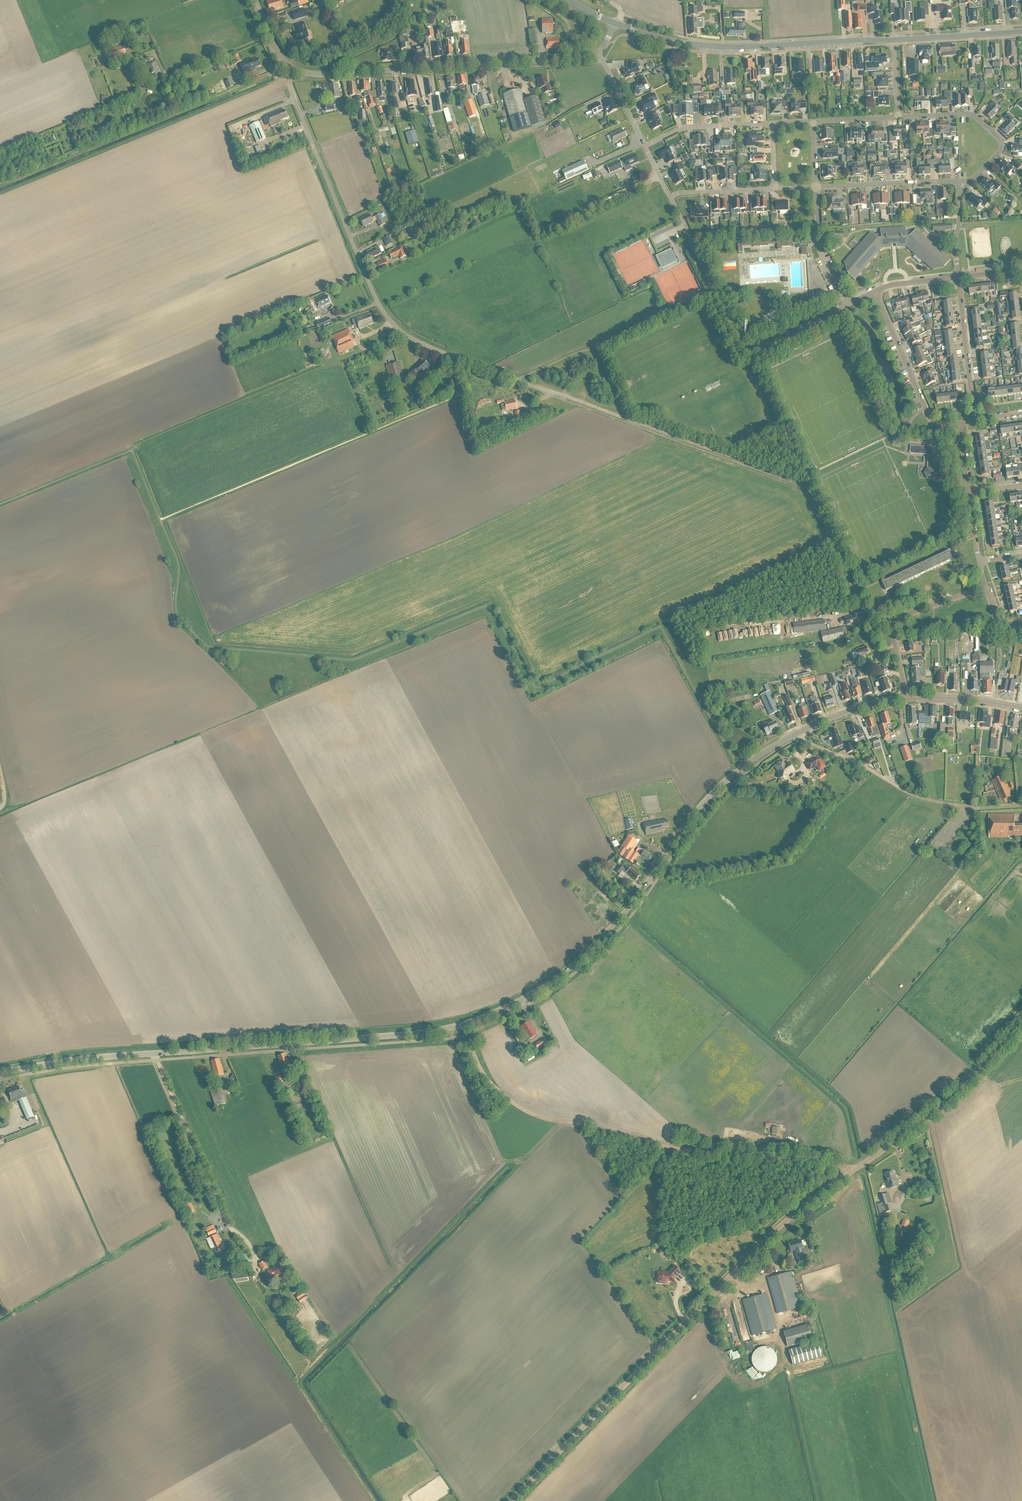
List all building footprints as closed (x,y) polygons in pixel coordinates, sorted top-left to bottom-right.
[(270,1),(267,2),(269,11),(275,9),(275,11),(283,8),(281,0),(270,0),(270,1)] [(1016,10),(1016,2),(1009,2),(1009,9),(1012,9),(1012,20),(1018,19),(1017,13),(1018,12),(1018,11),(1017,10),(1016,10)] [(696,7),(690,7),(691,15),(697,15),(696,7),(701,7),(701,3),(696,3),(696,7)] [(911,13),(910,3),(904,3),(905,11),(901,11),(902,22),(904,22),(905,23),(906,23),(907,22),(908,22),(908,13),(911,13)] [(928,13),(928,3),(924,3),(919,3),(920,7),(920,10),(916,11),(917,22),(925,21),(925,16),(924,14),(928,13)] [(902,22),(901,11),(898,12),(897,8),(894,8),(894,5),(889,5),(890,14),(894,14),(895,23),(896,23),(897,24),(898,23),(899,23),(902,22)] [(943,20),(951,19),(950,8),(946,8),(946,5),(933,6),(934,13),(942,12),(943,20)] [(875,21),(876,25),(883,24),(883,17),(882,18),(881,13),(877,13),(876,7),(869,8),(869,14),(873,14),(873,21),(875,21)] [(996,22),(1003,21),(1002,8),(995,8),(996,22)] [(305,9),(292,13),(295,21),(307,17),(305,9)] [(976,17),(977,17),(976,9),(967,10),(967,17),(968,17),(969,23),(976,23),(976,17)] [(697,29),(698,29),(697,20),(688,20),(688,30),(690,30),(690,35),(697,34),(697,29)] [(542,35),(552,34),(552,21),(541,21),(542,35)] [(737,28),(727,28),(727,36),(737,36),(739,36),(743,37),(743,35),(745,35),(745,27),(744,27),(744,23),(737,23),(737,28)] [(298,32),(295,33),(297,41),(301,40),(304,39),(305,38),(308,37),(306,29),(305,30),(303,24),(296,26),(298,32)] [(447,39),(454,38),(453,32),(452,32),(451,29),(446,30),(447,33),(445,33),(447,39)] [(531,46),(538,45),(535,30),(529,31),(531,46)] [(400,36),(402,50),(410,48),(409,43),(409,44),(408,39),(408,35),(400,36)] [(557,47),(559,47),(559,39),(552,39),(552,38),(546,39),(547,49),(557,49),(557,47)] [(952,43),(939,45),(939,55),(942,55),(943,57),(951,56),(956,55),(955,45),(952,45),(952,43)] [(1012,65),(1017,65),(1017,57),(1016,48),(1015,48),(1015,43),(1009,43),(1009,47),(1008,47),(1009,58),(1012,57),(1012,65)] [(443,57),(442,48),(441,48),(440,44),(433,44),(433,49),(434,58),(443,57)] [(423,59),(429,58),(427,46),(421,47),(421,48),(414,49),(415,56),(422,55),(423,59)] [(928,61),(928,56),(931,56),(931,48),(929,48),(929,46),(919,47),(920,56),(921,56),(921,61),(928,61)] [(125,52),(126,52),(124,47),(120,48),(120,47),(111,51),(114,58),(125,54),(125,52)] [(394,57),(399,57),(398,47),(392,48),(392,50),(383,50),(383,54),(382,55),(382,57),(383,58),(384,61),(392,61),(394,58),(394,57)] [(238,54),(231,57),(234,64),(241,61),(238,54)] [(863,64),(862,64),(862,60),(861,60),(861,55),(856,55),(856,60),(855,60),(855,65),(856,65),(857,71),(863,70),(863,64)] [(886,63),(886,55),(882,55),(882,56),(874,56),(874,63),(868,63),(869,69),(879,69),(878,65),(880,65),(880,64),(886,63)] [(255,68),(261,65),(258,58),(251,61),(250,58),(239,63),(244,75),(255,70),(255,68)] [(786,69),(785,59),(778,59),(778,66),(774,66),(775,75),(783,75),(783,69),(786,69)] [(815,74),(825,73),(824,59),(817,59),(817,61),(814,61),(815,74)] [(766,70),(769,70),(768,60),(761,60),(761,67),(758,67),(759,76),(766,76),(766,70)] [(791,72),(792,79),(797,79),(797,77),(800,76),(800,74),(803,74),(803,61),(801,61),(800,60),(799,60),(798,60),(797,61),(796,61),(794,62),(795,72),(791,72)] [(641,68),(638,61),(628,62),(628,68),(623,71),(624,73),(623,73),(623,74),(625,76),(625,77),(626,76),(627,78),(629,77),(630,77),(630,78),(633,76),(634,75),(633,75),(640,72),(638,69),(641,68)] [(909,62),(910,77),(916,76),(916,81),(919,81),(919,76),(918,61),(909,62)] [(159,75),(162,74),(156,62),(146,66),(152,80),(160,77),(159,75)] [(735,77),(734,70),(725,70),(726,84),(736,84),(735,77)] [(718,85),(718,75),(717,75),(716,71),(708,72),(708,79),(709,79),(710,86),(718,85)] [(888,87),(887,76),(881,77),(881,73),(873,73),(874,80),(877,79),(877,87),(888,87)] [(458,77),(458,81),(459,86),(460,90),(464,90),(464,86),(466,85),(464,76),(458,77)] [(636,87),(635,86),(632,88),(633,90),(632,90),(633,93),(634,93),(635,95),(637,94),(638,95),(646,91),(644,87),(647,85),(643,76),(637,79),(639,83),(637,84),(636,87)] [(544,94),(551,92),(549,86),(546,77),(545,77),(544,77),(542,77),(542,78),(537,79),(538,83),(538,84),(539,89),(542,88),(544,94)] [(447,82),(448,89),(449,91),(446,92),(447,97),(449,96),(450,98),(453,97),(452,88),(455,88),(453,81),(452,78),(447,79),(447,82)] [(228,89),(234,87),(231,80),(225,82),(228,89)] [(428,96),(434,95),(432,80),(425,81),(428,96)] [(417,92),(415,92),(414,81),(406,82),(408,97),(417,96),(417,92)] [(365,97),(369,97),(369,91),(368,91),(368,82),(360,83),(361,92),(364,92),(365,97)] [(361,103),(360,103),(359,96),(357,96),(356,88),(355,88),(355,83),(349,83),(350,96),(354,96),(355,108),(362,108),(361,103)] [(387,85),(389,95),(390,100),(392,109),(399,108),(396,98),(394,98),(394,94),(396,94),(395,83),(389,83),(389,85),(387,85)] [(336,84),(328,85),(330,99),(340,98),(338,85),(336,85),(336,84)] [(384,97),(386,97),(386,93),(384,93),(383,84),(378,84),(378,89),(379,95),(378,95),(378,98),(380,98),(380,102),(385,101),(384,97)] [(520,90),(503,95),(510,119),(514,132),(531,127),(527,114),(523,100),(520,90)] [(966,90),(966,92),(961,93),(962,106),(968,106),(968,98),(971,98),(971,90),(966,90)] [(889,106),(889,99),(888,99),(888,96),(880,96),(880,92),(873,93),(874,99),(878,98),(879,106),(885,106),(889,106)] [(947,108),(947,101),(951,100),(951,93),(951,92),(944,92),(945,98),(941,99),(941,108),(947,108)] [(956,93),(951,93),(951,100),(954,100),(955,107),(961,107),(961,96),(956,96),(956,93)] [(481,108),(489,106),(486,94),(478,97),(481,108)] [(657,101),(654,94),(646,98),(647,101),(640,105),(641,106),(640,106),(640,107),(641,109),(642,109),(644,113),(647,111),(647,112),(648,112),(655,109),(654,106),(657,105),(655,101),(657,101)] [(922,109),(921,98),(921,97),(914,97),(914,94),(911,94),(911,101),(914,101),(915,108),(917,108),(917,109),(920,109),(922,109)] [(538,96),(523,100),(527,114),(531,127),(545,123),(546,123),(545,121),(538,96)] [(615,105),(615,103),(613,99),(604,103),(605,106),(602,108),(599,103),(590,107),(594,115),(603,111),(603,112),(606,113),(608,112),(609,114),(617,110),(615,105)] [(469,118),(477,116),(472,100),(464,103),(469,118)] [(711,117),(711,106),(707,106),(706,101),(700,101),(701,109),(704,109),(704,117),(711,117)] [(757,115),(756,105),(753,105),(753,101),(747,101),(748,110),(751,110),(751,116),(757,115)] [(766,109),(765,101),(760,102),(760,104),(756,105),(757,115),(763,115),(763,109),(766,109)] [(772,101),(772,104),(772,114),(782,114),(782,108),(786,108),(786,101),(778,101),(776,101),(772,101)] [(791,101),(791,102),(791,113),(799,113),(799,109),(801,108),(801,109),(807,109),(806,101),(799,102),(799,101),(791,101)] [(994,117),(999,111),(995,108),(997,105),(993,101),(989,106),(992,108),(986,114),(991,119),(993,116),(994,117)] [(735,117),(734,106),(731,106),(730,102),(725,102),(725,111),(728,111),(729,117),(735,117)] [(743,110),(743,102),(737,103),(737,105),(734,106),(735,117),(741,116),(741,110),(743,110)] [(326,112),(336,111),(335,104),(325,105),(326,112)] [(718,105),(711,106),(711,117),(718,116),(718,112),(722,112),(721,104),(718,104),(718,105)] [(686,119),(686,105),(673,106),(674,112),(677,112),(677,113),(679,113),(680,118),(683,117),(683,118),(686,118),(686,119)] [(698,105),(686,105),(686,119),(687,119),(687,118),(690,118),(689,117),(693,117),(693,113),(695,113),(695,112),(699,111),(698,105)] [(281,123),(280,120),(287,117),(284,110),(283,111),(282,109),(266,116),(271,128),(281,123)] [(656,113),(646,118),(650,124),(654,130),(661,126),(659,124),(661,123),(656,113)] [(1007,135),(1016,127),(1012,123),(1015,120),(1009,114),(1005,119),(1009,122),(1002,130),(1007,135)] [(266,140),(259,123),(250,127),(256,143),(266,140)] [(943,133),(942,123),(936,123),(936,129),(933,129),(934,136),(937,136),(937,134),(943,133)] [(948,123),(942,123),(943,133),(946,133),(946,137),(952,137),(951,128),(948,128),(948,123)] [(923,134),(922,124),(916,124),(916,130),(913,130),(914,139),(917,138),(917,135),(923,134)] [(928,124),(922,124),(923,134),(926,134),(927,138),(932,138),(931,129),(929,129),(928,124)] [(381,132),(375,134),(380,149),(390,146),(385,127),(380,129),(381,132)] [(899,137),(899,127),(893,127),(893,134),(889,134),(890,142),(896,142),(896,138),(899,137)] [(904,132),(904,127),(899,127),(899,137),(904,137),(905,140),(908,140),(907,132),(904,132)] [(878,139),(877,129),(874,129),(874,128),(871,128),(871,134),(868,135),(869,143),(874,143),(874,139),(878,139)] [(880,129),(877,129),(878,139),(881,139),(881,143),(887,143),(887,135),(883,135),(883,128),(880,128),(880,129)] [(615,133),(610,135),(614,143),(620,140),(627,136),(624,131),(623,131),(622,129),(615,132),(615,133)] [(856,139),(856,129),(850,129),(850,135),(847,135),(847,143),(853,142),(853,139),(856,139)] [(861,129),(856,129),(856,139),(862,139),(862,142),(865,142),(864,134),(861,134),(861,129)] [(830,138),(830,130),(822,131),(822,140),(828,140),(828,143),(834,143),(834,138),(830,138)] [(406,134),(409,146),(419,143),(416,131),(406,134)] [(754,142),(763,142),(763,141),(764,141),(764,138),(763,138),(763,134),(758,134),(758,133),(753,134),(748,134),(749,140),(746,141),(747,147),(755,147),(754,142)] [(725,152),(724,135),(721,135),(721,136),(717,136),(718,143),(714,144),(715,152),(721,151),(720,148),(725,148),(725,152)] [(735,143),(732,143),(731,136),(728,136),(728,135),(724,135),(725,152),(725,148),(730,147),(730,151),(736,151),(735,143)] [(483,136),(476,138),(479,149),(487,147),(483,136)] [(701,147),(701,136),(693,137),(693,144),(690,144),(690,150),(691,150),(692,154),(695,154),(695,150),(697,150),(697,147),(701,147)] [(709,143),(708,136),(701,136),(701,147),(705,146),(705,150),(708,150),(709,154),(713,153),(712,143),(709,143)] [(1020,139),(1020,144),(1012,144),(1012,152),(1014,152),(1013,156),(1019,156),(1019,153),(1021,154),(1021,139),(1020,139)] [(838,158),(838,151),(838,146),(830,147),(831,150),(823,151),(823,159),(838,158)] [(668,148),(659,153),(662,160),(665,158),(668,164),(674,161),(671,155),(672,155),(668,148)] [(765,159),(765,157),(765,156),(764,156),(764,154),(758,154),(758,148),(750,148),(750,152),(753,152),(753,155),(753,162),(764,161),(764,160),(765,160),(765,159)] [(630,166),(638,162),(634,153),(623,159),(624,161),(620,163),(619,161),(606,166),(610,174),(624,168),(626,172),(632,169),(630,166)] [(944,174),(944,165),(944,161),(939,161),(939,158),(934,159),(934,161),(934,170),(939,170),(939,174),(944,174)] [(949,164),(944,165),(944,174),(950,174),(950,169),(954,169),(954,159),(949,160),(949,164)] [(925,175),(924,165),(924,162),(919,162),(919,160),(914,160),(914,168),(919,168),(919,175),(925,175)] [(901,174),(900,164),(897,164),(897,161),(891,162),(891,168),(894,168),(895,169),(895,174),(901,174)] [(906,164),(900,164),(901,174),(906,174),(906,168),(907,168),(910,167),(909,161),(906,161),(906,164)] [(934,170),(934,161),(927,161),(927,165),(924,165),(925,175),(930,175),(930,170),(934,170)] [(1014,170),(1013,169),(1015,168),(1018,171),(1021,166),(1016,161),(1012,165),(1014,167),(1012,168),(1004,161),(1002,163),(1001,163),(1001,164),(1002,164),(999,167),(1001,169),(1000,169),(1004,173),(1005,173),(1008,176),(1014,170)] [(584,162),(562,171),(566,180),(588,171),(584,162)] [(879,175),(879,165),(878,162),(873,163),(870,163),(870,169),(873,169),(874,170),(874,175),(879,175)] [(882,165),(879,165),(879,175),(885,175),(885,169),(888,168),(888,162),(882,162),(882,165)] [(852,164),(848,164),(849,170),(851,170),(852,171),(852,174),(852,176),(858,176),(857,166),(857,163),(852,163),(852,164)] [(863,166),(857,166),(858,176),(863,176),(863,170),(864,170),(867,169),(866,163),(863,163),(863,166)] [(684,181),(682,177),(682,176),(681,173),(680,173),(679,172),(682,170),(680,165),(674,168),(676,171),(670,174),(672,179),(673,178),(676,185),(684,181)] [(824,175),(824,178),(832,177),(832,174),(836,174),(836,170),(835,165),(829,165),(829,168),(824,168),(824,171),(824,175)] [(727,182),(727,171),(723,171),(723,167),(717,167),(717,175),(720,175),(721,182),(727,181),(727,182)] [(727,171),(727,182),(734,182),(734,176),(737,175),(736,167),(730,168),(731,172),(727,172),(727,171)] [(764,176),(764,171),(761,171),(761,167),(753,167),(753,171),(755,171),(755,174),(755,175),(755,177),(754,178),(754,181),(752,181),(765,181),(765,176),(764,176)] [(706,182),(706,173),(706,172),(702,172),(701,168),(695,168),(696,176),(699,176),(699,183),(706,182)] [(709,173),(706,173),(706,182),(706,183),(712,183),(712,176),(715,176),(715,168),(709,169),(709,173)] [(997,191),(1001,187),(996,181),(993,184),(992,183),(992,184),(986,178),(981,184),(989,192),(994,187),(997,191)] [(916,197),(916,205),(923,204),(923,200),(926,200),(925,190),(920,190),(920,197),(916,197)] [(931,190),(925,190),(926,200),(931,199),(932,204),(935,204),(935,197),(931,197),(931,190)] [(901,204),(901,198),(903,198),(903,193),(895,193),(895,204),(901,204)] [(909,193),(903,193),(903,198),(901,198),(901,204),(910,203),(909,193)] [(882,199),(881,194),(873,194),(873,205),(879,205),(879,199),(882,199)] [(888,194),(881,194),(882,199),(879,199),(879,205),(888,204),(888,194)] [(860,200),(860,195),(851,196),(852,206),(858,206),(858,201),(860,200)] [(870,202),(866,202),(866,195),(860,195),(860,200),(858,201),(858,206),(858,211),(859,211),(862,211),(861,206),(866,206),(867,209),(870,209),(870,202)] [(972,198),(971,197),(968,201),(972,205),(972,204),(977,209),(982,204),(985,207),(989,203),(984,198),(981,201),(978,197),(977,198),(974,195),(972,198)] [(845,208),(844,201),(835,202),(835,196),(828,197),(828,209),(845,208)] [(766,199),(760,200),(760,213),(766,212),(769,212),(769,205),(766,205),(766,199)] [(746,206),(746,200),(740,201),(740,210),(744,210),(744,213),(749,212),(749,206),(746,206)] [(760,213),(760,200),(753,200),(754,205),(751,206),(751,212),(757,212),(757,213),(760,213)] [(726,207),(726,201),(720,202),(720,211),(724,211),(724,214),(729,213),(729,207),(726,207)] [(740,210),(740,201),(733,201),(734,206),(731,206),(731,213),(733,213),(736,213),(736,214),(740,214),(740,210)] [(776,211),(788,211),(788,201),(775,201),(775,204),(772,204),(772,213),(776,213),(776,211)] [(720,214),(720,211),(720,202),(713,202),(714,207),(711,207),(711,214),(720,214)] [(694,216),(695,218),(697,216),(702,216),(702,217),(708,217),(708,210),(701,211),(701,210),(698,203),(694,205),(691,205),(691,206),(690,207),(692,209),(689,211),(692,217),(694,216)] [(996,208),(992,212),(997,216),(1001,212),(996,208)] [(381,215),(375,217),(377,220),(380,227),(385,225),(382,218),(385,217),(384,213),(381,215)] [(372,224),(373,223),(370,215),(360,219),(363,227),(371,223),(372,224)] [(853,254),(845,263),(850,268),(847,272),(848,273),(847,274),(853,279),(881,247),(892,247),(892,244),(896,244),(896,246),(906,246),(916,254),(915,255),(923,261),(933,270),(938,264),(942,267),(943,266),(944,267),(950,261),(949,261),(915,231),(913,233),(908,233),(906,233),(905,229),(880,230),(881,235),(878,235),(873,235),(871,233),(862,244),(861,243),(855,250),(856,251),(854,252),(853,254)] [(389,236),(384,239),(387,246),(392,244),(389,236)] [(374,256),(374,257),(382,254),(378,246),(374,248),(375,249),(367,253),(370,258),(374,256)] [(401,259),(406,257),(401,247),(396,249),(396,250),(389,254),(391,259),(399,256),(401,259)] [(679,262),(672,248),(672,249),(658,256),(663,265),(676,258),(679,262)] [(380,271),(389,268),(386,260),(377,264),(380,271)] [(994,284),(988,285),(989,292),(990,292),(994,291),(994,296),(997,295),(996,291),(995,291),(994,284)] [(982,293),(981,285),(975,286),(976,293),(977,293),(981,293),(982,297),(984,297),(984,293),(982,293)] [(989,292),(988,285),(981,285),(982,293),(984,293),(987,292),(988,296),(990,296),(990,292),(989,292)] [(976,293),(975,286),(969,287),(970,294),(975,294),(975,298),(977,298),(978,298),(977,293),(976,293)] [(923,292),(921,292),(924,302),(927,301),(928,305),(933,303),(932,298),(929,299),(927,292),(923,293),(923,292)] [(1007,303),(1011,302),(1011,301),(1018,300),(1018,294),(1010,294),(1010,300),(1006,300),(1007,303)] [(318,310),(330,304),(326,297),(325,297),(324,295),(314,300),(318,310)] [(919,307),(917,297),(914,298),(913,295),(911,295),(911,297),(909,297),(911,305),(913,305),(914,308),(919,307)] [(903,310),(902,307),(903,307),(901,301),(900,297),(899,297),(899,298),(895,299),(896,305),(892,306),(894,312),(900,311),(903,310)] [(910,305),(911,305),(909,297),(906,298),(906,297),(904,297),(904,300),(901,301),(903,307),(902,307),(903,310),(911,309),(910,305)] [(1018,300),(1011,301),(1011,302),(1007,303),(1007,306),(1007,309),(1011,308),(1011,307),(1019,306),(1018,300)] [(940,311),(944,310),(944,309),(952,308),(951,302),(943,302),(944,308),(940,308),(940,311)] [(1020,313),(1019,306),(1011,307),(1011,308),(1007,309),(1006,309),(1007,313),(1002,313),(1002,316),(1012,315),(1012,313),(1020,313)] [(953,314),(952,308),(944,309),(944,310),(945,314),(941,314),(941,317),(945,316),(945,315),(953,314)] [(972,312),(972,318),(980,317),(980,316),(980,312),(984,312),(983,310),(979,310),(979,311),(972,312)] [(1020,319),(1020,313),(1012,313),(1012,315),(1012,318),(1008,319),(1009,321),(1013,321),(1013,320),(1020,319)] [(366,327),(373,324),(370,314),(363,317),(362,316),(356,318),(360,330),(366,327)] [(953,321),(953,314),(945,315),(945,316),(946,320),(941,321),(942,323),(946,323),(946,321),(953,321)] [(984,316),(980,316),(980,317),(972,318),(973,324),(981,324),(981,322),(980,319),(984,318),(984,316)] [(902,331),(903,331),(911,327),(911,326),(910,324),(913,323),(911,318),(906,320),(907,323),(900,325),(902,329),(901,329),(902,331)] [(316,323),(318,329),(327,326),(325,320),(316,323)] [(954,327),(953,321),(946,321),(946,323),(946,327),(942,327),(943,329),(947,329),(947,328),(954,327)] [(985,322),(981,322),(981,324),(973,324),(974,331),(982,330),(982,328),(981,325),(985,324),(985,322)] [(1007,333),(1011,333),(1011,331),(1019,330),(1018,324),(1011,325),(1011,330),(1007,331),(1007,333)] [(914,325),(911,326),(911,327),(903,331),(904,334),(903,334),(904,336),(914,332),(912,329),(915,327),(914,325)] [(985,328),(982,328),(982,330),(974,331),(974,337),(982,336),(982,335),(982,331),(986,330),(985,328)] [(338,353),(355,346),(348,330),(331,337),(338,353)] [(1020,336),(1019,330),(1011,331),(1011,333),(1012,336),(1008,337),(1008,339),(1012,339),(1012,337),(1020,336)] [(915,335),(914,332),(904,336),(905,338),(906,337),(907,341),(910,340),(919,336),(918,333),(915,335)] [(953,339),(952,332),(944,333),(945,338),(941,339),(941,338),(936,339),(937,342),(941,341),(945,341),(945,339),(953,339)] [(986,334),(982,335),(982,336),(974,337),(975,343),(983,342),(983,341),(983,337),(987,337),(986,334)] [(921,341),(919,336),(910,340),(911,342),(908,343),(909,346),(910,345),(912,348),(917,346),(916,343),(921,341)] [(1021,343),(1020,336),(1012,337),(1012,339),(1013,343),(1009,343),(1009,346),(1013,345),(1013,344),(1021,343)] [(954,345),(953,339),(945,339),(945,341),(946,344),(942,345),(942,347),(946,347),(946,345),(954,345)] [(990,340),(987,340),(983,341),(983,342),(975,343),(976,349),(984,349),(983,344),(984,344),(984,345),(990,344),(990,340)] [(1021,349),(1021,343),(1013,344),(1013,345),(1013,349),(1009,349),(1010,352),(1014,351),(1014,350),(1016,350),(1021,349)] [(942,351),(943,354),(947,353),(947,352),(955,351),(954,345),(946,345),(946,347),(947,351),(942,351)] [(918,348),(917,346),(912,348),(913,350),(911,351),(912,353),(915,352),(916,354),(925,350),(923,346),(918,348)] [(1021,349),(1016,350),(1017,355),(1012,356),(1013,358),(1017,358),(1017,356),(1021,356),(1021,349)] [(927,353),(925,350),(916,354),(914,356),(915,359),(914,360),(915,361),(925,357),(923,354),(927,353)] [(943,360),(948,359),(948,358),(950,358),(955,357),(955,351),(947,352),(947,353),(947,357),(943,357),(940,358),(940,360),(943,360)] [(981,354),(981,361),(989,360),(989,358),(989,355),(993,354),(993,352),(988,352),(988,353),(986,354),(981,354)] [(925,358),(925,357),(915,361),(916,363),(917,363),(918,366),(924,363),(925,366),(933,363),(930,356),(925,358)] [(1017,356),(1017,358),(1017,361),(1013,362),(1013,364),(1018,364),(1017,363),(1021,362),(1021,356),(1017,356)] [(958,357),(955,357),(950,358),(950,363),(946,363),(947,366),(951,365),(951,364),(959,363),(958,357)] [(993,358),(989,358),(989,360),(981,361),(982,367),(990,366),(990,365),(989,361),(993,360),(993,358)] [(425,370),(429,367),(423,361),(419,365),(418,364),(412,370),(416,375),(418,373),(420,375),(423,373),(423,374),(424,374),(426,372),(426,371),(425,370)] [(1017,363),(1018,364),(1018,368),(1014,368),(1014,371),(1018,370),(1018,369),(1021,368),(1021,362),(1017,363)] [(391,382),(403,378),(399,363),(386,366),(391,382)] [(959,369),(959,363),(951,364),(951,365),(951,369),(947,369),(947,372),(952,372),(951,370),(959,369)] [(994,364),(990,365),(990,366),(982,367),(983,373),(991,372),(991,371),(990,367),(994,366),(994,364)] [(924,381),(933,377),(932,374),(935,373),(933,368),(927,370),(928,373),(922,376),(924,379),(923,379),(924,381)] [(960,376),(959,369),(951,370),(952,372),(947,372),(948,375),(948,378),(952,378),(952,377),(960,376)] [(991,373),(995,373),(994,370),(991,371),(991,372),(983,373),(984,379),(991,378),(991,373)] [(934,379),(937,378),(936,375),(933,377),(924,381),(926,384),(925,385),(926,386),(936,382),(934,379)] [(961,382),(960,376),(952,377),(952,378),(953,381),(949,382),(949,385),(953,384),(953,383),(961,382)] [(1013,387),(1012,387),(1008,387),(1008,383),(1005,384),(1006,388),(1007,388),(1008,396),(1014,395),(1013,387)] [(1020,386),(1018,386),(1015,387),(1014,383),(1012,383),(1012,387),(1013,387),(1014,395),(1021,394),(1020,386)] [(1007,388),(1006,388),(1002,388),(1002,384),(999,385),(1000,389),(1001,388),(1002,396),(1008,396),(1007,388)] [(993,389),(993,385),(986,386),(987,393),(988,394),(989,398),(995,397),(994,389),(993,389)] [(1001,388),(1000,389),(996,389),(996,385),(993,385),(993,389),(994,389),(995,397),(1002,396),(1001,388)] [(957,394),(956,389),(954,390),(954,394),(955,394),(956,401),(963,401),(962,393),(957,394)] [(955,394),(954,394),(950,394),(950,390),(947,391),(948,395),(949,395),(950,402),(956,401),(955,394)] [(949,395),(948,395),(944,395),(944,391),(941,391),(942,396),(943,395),(944,403),(950,402),(949,395)] [(943,395),(942,396),(938,396),(937,392),(935,392),(935,397),(937,397),(937,404),(944,403),(943,395)] [(516,409),(514,400),(510,401),(510,403),(508,403),(508,402),(504,403),(506,411),(516,409)] [(1016,437),(1015,433),(1014,433),(1013,425),(1007,426),(1008,434),(1009,434),(1013,433),(1013,437),(1016,437)] [(1021,436),(1021,432),(1020,432),(1019,425),(1013,425),(1014,433),(1015,433),(1019,433),(1019,437),(1021,436)] [(1009,438),(1009,434),(1008,434),(1007,426),(1000,427),(1001,435),(1007,434),(1007,438),(1009,438)] [(976,437),(977,444),(985,443),(984,438),(989,438),(989,435),(984,436),(976,437)] [(989,442),(985,443),(977,444),(978,450),(986,449),(985,445),(990,444),(989,442)] [(942,472),(939,466),(939,464),(940,463),(941,445),(935,444),(935,448),(910,446),(910,454),(929,456),(928,468),(924,473),(927,479),(932,479),(933,480),(935,477),(939,480),(940,478),(938,473),(942,472)] [(990,448),(986,449),(978,450),(979,457),(987,456),(987,455),(986,451),(991,450),(990,448)] [(991,455),(987,455),(987,456),(979,457),(980,463),(988,462),(987,461),(987,457),(991,457),(991,455)] [(992,461),(987,461),(988,462),(980,463),(980,469),(988,468),(988,463),(992,463),(992,461)] [(1013,470),(1014,477),(1020,476),(1020,472),(1021,472),(1021,471),(1021,465),(1019,466),(1019,464),(1017,465),(1017,469),(1013,470)] [(989,470),(993,470),(993,467),(988,468),(980,469),(981,476),(982,476),(982,477),(985,477),(984,476),(989,475),(989,470)] [(1017,502),(1016,494),(1010,495),(1011,503),(1016,502),(1017,507),(1019,506),(1018,502),(1017,502)] [(985,503),(986,510),(994,509),(994,507),(993,503),(998,502),(997,500),(993,501),(993,502),(985,503)] [(998,507),(994,507),(994,509),(986,510),(987,516),(995,515),(994,514),(994,509),(998,509),(998,507)] [(999,513),(994,514),(995,515),(987,516),(988,522),(996,521),(995,520),(995,516),(999,515),(999,513)] [(1000,519),(995,520),(996,521),(988,522),(989,528),(996,527),(996,526),(996,522),(1000,522),(1000,519)] [(1001,526),(996,526),(996,527),(989,528),(990,535),(997,534),(997,533),(997,529),(1001,528),(1001,526)] [(1002,532),(997,533),(997,534),(990,535),(991,541),(998,540),(998,539),(998,535),(1002,534),(1002,532)] [(1003,538),(998,539),(998,540),(991,541),(992,547),(993,547),(993,549),(996,548),(995,547),(999,546),(999,541),(1003,540),(1003,538)] [(889,590),(953,560),(952,557),(957,555),(955,552),(954,549),(885,582),(884,580),(884,579),(882,580),(882,582),(886,589),(887,591),(889,590)] [(1000,568),(1002,575),(1010,573),(1009,572),(1008,568),(1013,567),(1012,564),(1008,565),(1008,567),(1000,568)] [(1010,574),(1014,573),(1014,571),(1009,572),(1010,573),(1002,575),(1003,581),(1011,579),(1010,574)] [(1005,588),(1006,594),(1014,592),(1013,591),(1013,587),(1017,586),(1016,584),(1012,585),(1012,586),(1005,588)] [(1018,590),(1013,591),(1014,592),(1006,594),(1008,600),(1015,599),(1015,597),(1014,593),(1018,592),(1018,590)] [(1019,596),(1015,597),(1015,599),(1008,600),(1009,606),(1016,605),(1016,603),(1015,600),(1020,599),(1019,596)] [(1017,606),(1021,605),(1020,602),(1016,603),(1016,605),(1009,606),(1010,613),(1011,612),(1011,614),(1014,613),(1013,612),(1018,611),(1017,606)] [(860,623),(858,614),(851,616),(852,617),(844,619),(839,620),(840,624),(845,623),(846,625),(853,623),(854,624),(860,623)] [(804,632),(820,631),(823,643),(844,639),(843,634),(847,633),(846,628),(842,629),(842,628),(825,632),(824,620),(792,623),(792,624),(789,624),(789,623),(784,624),(786,639),(798,637),(804,636),(804,632)] [(908,652),(914,651),(912,642),(906,643),(908,652)] [(863,655),(868,653),(865,646),(860,649),(854,651),(858,659),(863,656),(863,655)] [(922,678),(925,678),(924,658),(912,658),(913,665),(913,668),(911,668),(912,684),(922,683),(922,678)] [(993,662),(980,663),(981,681),(984,681),(990,681),(990,674),(993,674),(993,662)] [(943,675),(943,670),(938,670),(938,668),(935,668),(935,670),(935,675),(937,675),(937,685),(944,685),(944,675),(943,675)] [(882,693),(887,692),(888,692),(889,692),(889,691),(890,691),(889,685),(889,683),(888,683),(886,679),(885,679),(883,671),(877,673),(879,680),(878,680),(879,687),(880,686),(882,693)] [(1007,692),(1009,681),(1006,681),(1006,679),(1003,678),(1004,674),(1000,674),(999,681),(1002,681),(1001,691),(1004,692),(1005,693),(1007,692)] [(957,691),(958,681),(956,681),(956,675),(952,675),(951,680),(950,691),(957,691)] [(1016,684),(1019,684),(1021,677),(1017,677),(1016,680),(1013,680),(1012,682),(1009,681),(1007,692),(1008,692),(1009,694),(1010,693),(1014,693),(1016,684)] [(851,687),(854,698),(857,697),(858,698),(860,697),(860,696),(861,696),(858,686),(855,679),(850,680),(853,687),(851,687)] [(864,684),(863,685),(865,695),(872,693),(868,679),(863,681),(864,684)] [(992,681),(990,681),(984,681),(984,694),(991,694),(991,690),(992,690),(992,681)] [(843,702),(849,700),(847,691),(845,692),(844,686),(840,687),(842,693),(840,693),(843,702)] [(769,716),(778,712),(769,692),(767,692),(759,696),(769,716)] [(831,694),(823,696),(824,699),(824,700),(826,708),(834,706),(831,694)] [(783,697),(788,708),(792,706),(788,695),(783,697)] [(812,706),(811,706),(813,715),(814,715),(815,715),(817,714),(821,712),(818,704),(816,700),(811,701),(812,706)] [(798,710),(801,719),(802,718),(802,719),(803,718),(806,717),(806,718),(807,717),(808,717),(805,708),(804,708),(803,704),(799,705),(800,710),(798,710)] [(937,718),(937,707),(924,706),(924,708),(925,708),(925,713),(920,712),(919,725),(932,725),(932,718),(937,718)] [(909,725),(917,724),(917,716),(916,716),(915,708),(909,709),(909,717),(909,725)] [(794,723),(789,709),(783,711),(786,717),(784,717),(788,725),(794,723)] [(987,720),(988,712),(980,711),(979,723),(983,723),(982,728),(990,729),(991,720),(987,720)] [(1003,725),(1005,715),(1003,714),(1003,713),(1002,713),(1002,712),(999,712),(999,713),(998,712),(998,716),(997,716),(996,724),(1003,725)] [(890,722),(890,720),(889,720),(887,713),(881,715),(883,725),(880,726),(884,740),(889,738),(885,725),(890,723),(890,722)] [(971,717),(972,715),(964,714),(964,713),(962,713),(962,714),(961,714),(960,720),(971,721),(970,723),(974,723),(974,717),(971,717)] [(1013,716),(1011,716),(1009,726),(1011,726),(1010,728),(1006,727),(1004,737),(1006,737),(1005,740),(1009,740),(1009,738),(1010,738),(1011,729),(1017,730),(1019,721),(1018,721),(1019,718),(1018,717),(1018,715),(1013,714),(1013,716)] [(872,719),(866,721),(867,723),(864,724),(866,728),(868,727),(870,735),(874,733),(874,736),(879,734),(877,726),(875,727),(872,719)] [(771,724),(770,721),(762,725),(764,729),(763,730),(766,735),(773,731),(773,730),(777,728),(774,723),(771,724)] [(856,735),(858,735),(860,738),(865,737),(863,733),(862,733),(859,727),(857,727),(855,724),(848,727),(852,737),(853,736),(853,737),(854,738),(856,737),(856,736),(856,735)] [(835,748),(843,745),(840,737),(839,738),(836,730),(830,732),(833,740),(832,740),(835,748)] [(997,750),(998,739),(991,738),(990,749),(997,750)] [(911,745),(913,751),(922,749),(920,742),(911,745)] [(851,743),(845,745),(848,753),(854,751),(851,743)] [(908,746),(900,749),(905,762),(913,760),(908,746)] [(825,767),(820,760),(817,762),(815,759),(806,765),(810,770),(816,766),(820,771),(825,767)] [(784,767),(782,763),(781,763),(780,763),(774,767),(779,773),(777,779),(786,781),(787,775),(793,771),(789,764),(784,767)] [(992,781),(1003,805),(1008,803),(1006,799),(1013,796),(1008,785),(1005,786),(1001,777),(992,781)] [(1015,825),(1015,814),(989,815),(989,838),(1013,838),(1013,836),(1021,836),(1021,825),(1015,825)] [(632,819),(625,820),(627,830),(634,829),(632,819)] [(660,832),(660,830),(664,829),(663,828),(668,827),(667,821),(662,822),(658,822),(658,821),(655,822),(654,821),(643,824),(645,835),(660,832)] [(649,862),(651,858),(650,857),(651,856),(649,854),(645,851),(645,852),(644,851),(642,854),(639,852),(637,855),(631,851),(637,843),(636,842),(638,839),(633,836),(628,837),(626,841),(619,850),(617,854),(633,865),(639,856),(647,862),(648,861),(649,862)] [(630,868),(630,869),(627,866),(624,869),(620,865),(615,871),(620,875),(623,872),(626,875),(627,874),(635,881),(639,876),(630,868)] [(529,1040),(537,1036),(532,1027),(529,1023),(528,1024),(527,1023),(520,1027),(529,1040)] [(544,1039),(535,1045),(538,1051),(548,1045),(544,1039)] [(282,1071),(291,1068),(289,1063),(288,1064),(285,1054),(277,1057),(279,1063),(279,1064),(282,1071)] [(215,1077),(224,1075),(222,1066),(221,1066),(219,1060),(212,1062),(213,1067),(215,1077)] [(281,1075),(275,1077),(277,1085),(281,1084),(282,1087),(288,1085),(287,1081),(284,1083),(281,1075)] [(21,1094),(18,1086),(13,1088),(13,1089),(11,1089),(7,1090),(11,1099),(18,1096),(19,1100),(25,1098),(26,1098),(27,1097),(25,1093),(21,1094)] [(226,1105),(220,1087),(210,1090),(216,1108),(226,1105)] [(25,1098),(19,1101),(25,1115),(30,1113),(25,1098)] [(886,1179),(889,1189),(899,1186),(897,1179),(896,1180),(896,1178),(895,1174),(894,1174),(893,1172),(886,1174),(887,1178),(887,1179),(886,1179)] [(887,1193),(884,1194),(880,1196),(882,1203),(876,1205),(880,1215),(885,1213),(883,1205),(890,1203),(887,1193)] [(903,1219),(901,1226),(908,1228),(910,1221),(903,1219)] [(216,1249),(217,1251),(224,1248),(218,1234),(209,1238),(215,1250),(216,1249)] [(798,1260),(805,1258),(802,1248),(803,1248),(801,1240),(789,1244),(791,1252),(795,1251),(798,1260)] [(259,1265),(263,1270),(267,1267),(264,1261),(259,1265)] [(272,1280),(285,1273),(281,1266),(280,1267),(278,1265),(267,1272),(272,1280)] [(674,1279),(681,1272),(675,1266),(670,1270),(671,1271),(670,1272),(658,1272),(658,1276),(656,1278),(656,1281),(657,1282),(657,1283),(673,1284),(674,1279)] [(777,1314),(801,1307),(791,1272),(767,1278),(777,1314)] [(302,1292),(296,1297),(300,1303),(307,1299),(302,1292)] [(752,1335),(776,1329),(766,1294),(742,1300),(752,1335)] [(808,1325),(784,1332),(788,1348),(812,1341),(808,1325)] [(819,1342),(789,1350),(793,1365),(823,1357),(819,1342)] [(766,1347),(764,1347),(763,1348),(761,1348),(759,1349),(758,1349),(756,1350),(755,1352),(754,1353),(753,1354),(753,1356),(752,1358),(752,1360),(752,1361),(752,1363),(753,1365),(753,1366),(754,1368),(755,1369),(757,1370),(758,1371),(760,1372),(761,1372),(763,1373),(765,1373),(767,1373),(768,1372),(770,1372),(771,1371),(773,1370),(774,1369),(775,1367),(776,1366),(777,1364),(777,1362),(777,1361),(777,1359),(777,1357),(776,1356),(776,1354),(775,1353),(774,1351),(772,1350),(771,1349),(769,1348),(768,1348),(766,1347)]
